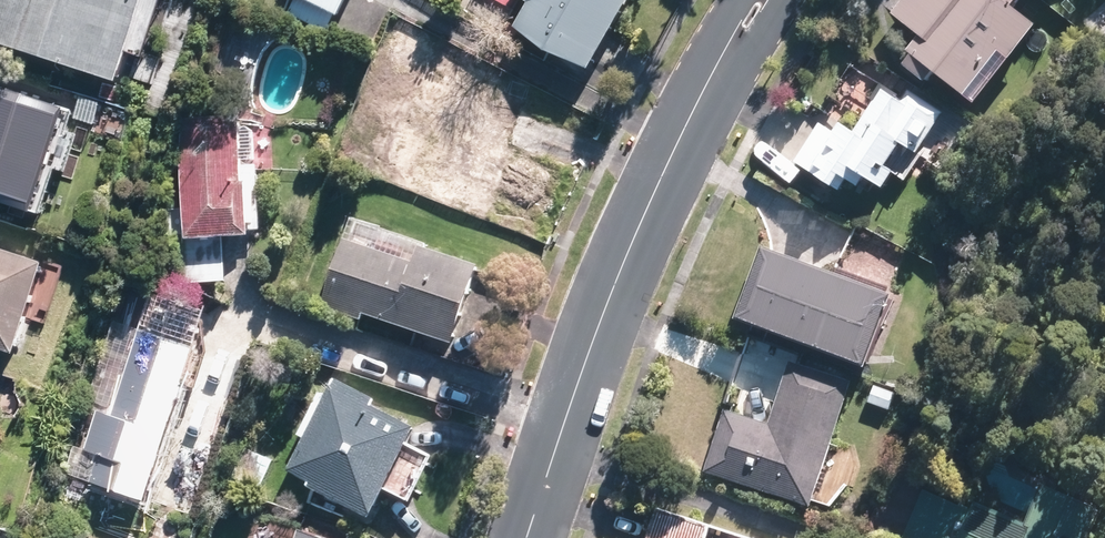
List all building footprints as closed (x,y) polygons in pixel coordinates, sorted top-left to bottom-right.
[(148,0),(26,0),(12,41),(121,77),(148,0)] [(518,11),(524,0),(496,0),(518,11)] [(632,0),(543,0),(529,24),(597,62),(632,0)] [(897,11),(927,32),(914,48),(975,91),(1009,48),(1019,55),(1046,21),(1021,0),(906,0),(897,11)] [(533,96),(466,67),(421,174),(458,189),(462,179),(503,196),(528,138),(517,134),(533,96)] [(0,81),(0,193),(39,205),(70,102),(0,81)] [(823,122),(798,159),(844,187),(851,176),(864,185),(871,173),(890,184),(902,166),(897,161),(910,141),(923,150),(942,115),(886,87),(861,126),(845,119),(839,130),(823,122)] [(245,116),(190,121),(199,232),(254,227),(245,116)] [(425,264),(353,241),(336,294),(459,332),(481,264),(430,248),(425,264)] [(26,350),(53,259),(0,243),(0,342),(26,350)] [(769,243),(741,315),(876,363),(901,290),(769,243)] [(143,498),(199,346),(155,330),(98,481),(143,498)] [(856,378),(793,358),(774,421),(730,408),(709,469),(817,504),(856,378)] [(418,429),(337,389),(296,470),(378,510),(418,429)] [(1104,525),(1104,496),(1054,475),(1037,516),(986,499),(969,537),(1099,537),(1104,525)]
